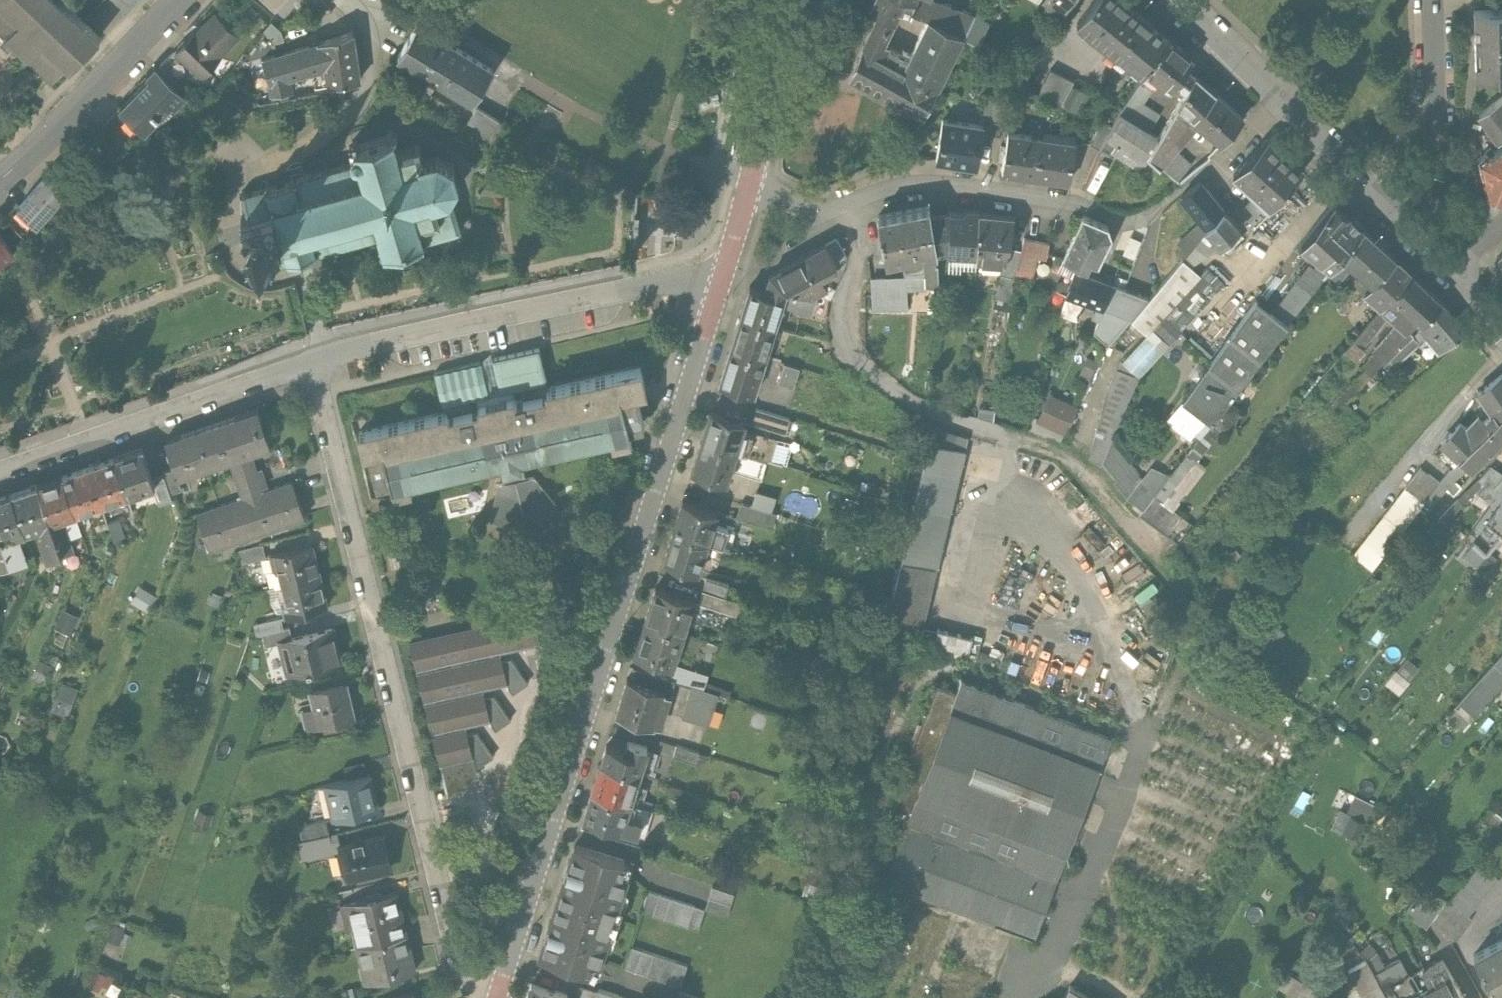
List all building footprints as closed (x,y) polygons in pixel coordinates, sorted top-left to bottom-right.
[(52,82),(66,67),(70,71),(100,40),(59,0),(0,0),(0,32),(52,82)] [(128,17),(143,0),(142,0),(110,0),(128,17)] [(869,10),(879,13),(894,20),(899,10),(905,0),(873,0),(869,10)] [(931,0),(914,0),(913,2),(907,0),(905,0),(899,10),(928,19),(963,35),(974,15),(931,0)] [(1053,0),(1055,7),(1061,10),(1068,0),(1052,0),(1053,0)] [(1147,67),(1168,37),(1123,0),(1094,0),(1077,22),(1142,76),(1147,67)] [(1474,11),(1475,76),(1501,76),(1501,10),(1474,11)] [(186,42),(174,54),(194,72),(201,79),(212,68),(212,67),(240,37),(215,13),(187,43),(186,42)] [(879,13),(849,77),(923,117),(963,35),(928,19),(910,55),(884,42),(894,20),(879,13)] [(279,29),(271,21),(263,31),(272,38),(274,45),(283,42),(279,29)] [(417,25),(398,57),(473,103),(492,71),(417,25)] [(289,78),(310,73),(314,89),(359,81),(352,33),(263,58),(270,93),(289,89),(289,78)] [(1171,86),(1183,92),(1194,73),(1187,66),(1193,58),(1168,37),(1147,67),(1157,75),(1161,78),(1159,82),(1168,89),(1171,86)] [(158,71),(177,89),(194,72),(174,54),(158,71)] [(1142,76),(1119,110),(1148,129),(1159,112),(1142,100),(1157,75),(1147,67),(1142,76)] [(148,81),(119,112),(142,133),(169,105),(175,111),(187,98),(177,89),(158,71),(155,68),(145,78),(148,81)] [(1038,92),(1061,103),(1073,79),(1050,68),(1038,92)] [(1183,128),(1194,117),(1192,116),(1216,91),(1194,73),(1183,92),(1157,135),(1147,152),(1159,162),(1174,145),(1186,131),(1183,128)] [(1089,94),(1074,86),(1064,104),(1079,112),(1089,94)] [(289,89),(270,93),(271,100),(291,97),(289,89)] [(1243,116),(1216,91),(1192,116),(1194,117),(1221,142),(1243,116)] [(1478,112),(1498,140),(1501,137),(1501,95),(1478,112)] [(443,116),(448,107),(431,97),(426,107),(443,116)] [(477,107),(467,127),(494,140),(504,120),(477,107)] [(1119,110),(1110,126),(1107,131),(1144,157),(1147,152),(1157,135),(1148,129),(1119,110)] [(142,133),(119,112),(102,129),(125,151),(142,133)] [(983,124),(943,117),(936,157),(976,164),(983,124)] [(1138,167),(1144,157),(1107,131),(1110,126),(1100,121),(1089,140),(1108,151),(1110,148),(1138,167)] [(1046,128),(1041,135),(1035,173),(1069,177),(1076,132),(1046,128)] [(266,188),(242,195),(248,216),(240,218),(250,249),(257,247),(263,268),(288,261),(289,263),(291,263),(290,260),(300,257),(379,234),(383,247),(379,249),(380,252),(384,251),(385,255),(388,254),(387,250),(419,241),(420,245),(424,244),(423,240),(425,239),(460,229),(450,195),(458,181),(454,165),(437,157),(423,161),(419,147),(422,146),(421,143),(418,144),(417,141),(415,142),(415,145),(397,150),(393,137),(397,136),(396,132),(392,133),(391,129),(388,130),(389,134),(357,144),(356,140),(352,141),(354,145),(350,146),(351,149),(355,148),(358,161),(276,185),(269,188),(268,184),(266,185),(266,188)] [(1002,167),(1035,173),(1041,135),(1008,130),(1002,167)] [(1233,173),(1254,194),(1264,204),(1268,208),(1302,171),(1267,138),(1233,173)] [(1478,156),(1488,198),(1498,201),(1501,197),(1501,145),(1501,144),(1494,150),(1491,145),(1478,156)] [(1192,161),(1174,145),(1159,162),(1173,176),(1192,161)] [(16,210),(37,228),(38,227),(74,187),(71,185),(72,184),(60,169),(57,171),(53,168),(18,209),(16,210)] [(1181,193),(1201,219),(1220,243),(1226,249),(1245,232),(1199,178),(1181,193)] [(1250,218),(1264,204),(1254,194),(1243,206),(1243,212),(1250,218)] [(1330,267),(1342,254),(1364,228),(1334,201),(1300,241),(1319,258),(1330,267)] [(904,255),(937,249),(931,214),(929,205),(878,216),(885,259),(904,255)] [(16,210),(18,209),(16,207),(4,221),(26,244),(40,229),(38,227),(37,228),(16,210)] [(949,250),(977,251),(978,211),(979,209),(968,209),(964,213),(951,213),(951,211),(931,214),(937,249),(949,248),(949,250)] [(977,258),(1004,261),(1009,244),(1014,214),(978,211),(977,251),(977,258)] [(1083,213),(1063,255),(1085,266),(1089,258),(1097,262),(1110,232),(1107,223),(1083,213)] [(1175,250),(1181,256),(1191,264),(1220,243),(1201,219),(1178,241),(1181,244),(1175,250)] [(1353,280),(1364,291),(1395,258),(1364,228),(1342,254),(1361,272),(1353,280)] [(1129,235),(1122,252),(1133,256),(1140,239),(1129,235)] [(1023,236),(1021,246),(1015,271),(1031,274),(1036,254),(1046,256),(1049,241),(1023,236)] [(0,239),(0,266),(13,256),(0,239)] [(836,239),(769,275),(767,281),(809,294),(827,285),(820,274),(847,258),(836,239)] [(1009,307),(1015,271),(1021,246),(1009,244),(1004,261),(993,304),(1009,307)] [(938,286),(937,249),(904,255),(906,278),(871,280),(873,310),(907,308),(907,288),(926,288),(926,287),(938,286)] [(948,269),(960,269),(961,266),(977,266),(977,258),(977,251),(949,250),(948,269)] [(1130,316),(1146,331),(1201,273),(1191,264),(1181,256),(1130,316)] [(1270,310),(1287,322),(1330,267),(1319,258),(1314,265),(1308,261),(1270,310)] [(1378,296),(1381,306),(1412,274),(1395,258),(1364,291),(1378,296)] [(1146,331),(1121,358),(1138,375),(1224,281),(1208,265),(1201,273),(1146,331)] [(1112,281),(1075,268),(1059,311),(1075,317),(1081,298),(1103,306),(1112,281)] [(1412,274),(1381,306),(1388,313),(1397,322),(1405,330),(1408,328),(1413,332),(1417,328),(1442,302),(1412,274)] [(749,287),(740,317),(774,328),(781,304),(810,313),(815,296),(809,294),(767,281),(763,291),(749,287)] [(1254,297),(1173,409),(1198,429),(1194,434),(1199,436),(1212,420),(1287,322),(1270,310),(1254,297)] [(1442,302),(1417,328),(1424,336),(1439,353),(1464,329),(1442,302)] [(1361,344),(1388,313),(1381,306),(1344,348),(1354,358),(1364,347),(1361,344)] [(764,359),(774,328),(740,317),(731,348),(764,359)] [(1383,361),(1413,332),(1408,328),(1405,330),(1397,322),(1371,350),(1378,357),(1375,361),(1369,355),(1361,364),(1364,367),(1329,400),(1335,407),(1383,361)] [(1424,336),(1417,328),(1413,332),(1383,361),(1389,367),(1424,336)] [(752,395),(764,359),(731,348),(719,384),(752,395)] [(442,408),(444,407),(446,414),(447,418),(471,413),(468,401),(476,399),(478,406),(514,397),(512,390),(520,389),(523,400),(547,394),(546,390),(548,389),(546,382),(547,382),(539,350),(434,375),(442,408)] [(1089,353),(1080,373),(1090,378),(1100,358),(1089,353)] [(1111,436),(1138,375),(1121,358),(1117,365),(1108,385),(1089,456),(1099,464),(1101,459),(1116,478),(1113,480),(1127,497),(1143,509),(1140,514),(1167,535),(1182,515),(1174,509),(1208,464),(1197,455),(1219,425),(1212,420),(1199,436),(1169,474),(1151,464),(1142,475),(1111,436)] [(785,365),(779,384),(794,388),(800,369),(785,365)] [(645,387),(640,367),(548,389),(546,390),(547,394),(523,400),(515,402),(514,397),(478,406),(479,411),(471,413),(447,418),(446,414),(359,436),(364,456),(367,455),(376,489),(390,486),(393,497),(412,492),(410,485),(501,463),(503,463),(504,469),(519,465),(518,459),(519,458),(610,436),(612,443),(631,438),(629,427),(644,423),(635,390),(645,387)] [(1488,428),(1501,416),(1501,373),(1477,392),(1486,406),(1492,414),(1483,422),(1488,428)] [(1052,396),(1041,418),(1067,430),(1077,408),(1052,396)] [(979,405),(978,417),(993,421),(995,407),(979,405)] [(1458,458),(1488,428),(1483,422),(1492,414),(1486,406),(1471,422),(1465,415),(1441,441),(1445,445),(1458,458)] [(292,481),(263,491),(251,454),(271,446),(258,408),(165,440),(175,468),(178,478),(230,460),(243,498),(196,514),(209,552),(306,519),(292,481)] [(755,408),(751,424),(785,434),(790,419),(755,408)] [(711,411),(701,441),(736,452),(767,462),(770,463),(777,440),(742,431),(745,422),(711,411)] [(1488,428),(1458,458),(1466,468),(1470,471),(1501,439),(1501,416),(1488,428)] [(777,440),(770,463),(785,469),(791,451),(788,443),(777,440)] [(729,473),(736,452),(701,441),(691,473),(726,483),(729,473)] [(964,450),(929,442),(887,619),(922,627),(964,450)] [(1438,453),(1452,466),(1458,458),(1445,445),(1438,453)] [(142,447),(113,457),(127,495),(152,487),(155,486),(152,477),(142,447)] [(761,482),(767,462),(736,452),(729,473),(761,482)] [(113,457),(87,466),(101,504),(127,495),(113,457)] [(556,506),(533,478),(525,480),(519,458),(518,459),(519,465),(504,469),(503,463),(501,463),(506,484),(498,487),(491,522),(527,529),(556,506)] [(1452,466),(1439,481),(1424,500),(1431,505),(1447,487),(1454,494),(1461,486),(1455,480),(1466,468),(1458,458),(1452,466)] [(1501,497),(1501,472),(1490,465),(1440,517),(1446,521),(1476,491),(1490,504),(1499,495),(1501,497)] [(75,513),(101,504),(87,466),(62,475),(75,513)] [(1372,560),(1424,500),(1439,481),(1421,466),(1405,486),(1406,487),(1355,547),(1372,560)] [(175,468),(163,472),(171,494),(182,490),(178,478),(175,468)] [(173,499),(171,494),(163,472),(152,477),(155,486),(152,487),(159,505),(173,499)] [(60,519),(75,513),(62,475),(37,484),(50,522),(60,519)] [(881,487),(869,483),(866,494),(888,501),(890,494),(881,487)] [(48,559),(61,554),(50,522),(37,484),(12,492),(25,530),(39,526),(41,529),(39,530),(39,533),(48,559)] [(25,530),(12,492),(0,496),(0,539),(10,568),(22,564),(14,541),(9,536),(25,530)] [(756,493),(751,507),(769,513),(773,499),(756,493)] [(683,501),(673,531),(707,542),(730,549),(735,533),(713,526),(717,512),(683,501)] [(775,514),(769,513),(751,507),(740,504),(736,518),(770,529),(775,514)] [(1501,536),(1501,504),(1494,515),(1481,530),(1483,532),(1473,543),(1486,554),(1501,536)] [(63,521),(68,536),(82,532),(75,513),(60,519),(63,521)] [(120,518),(107,522),(115,545),(128,540),(120,518)] [(63,521),(60,519),(50,522),(61,554),(73,550),(68,536),(63,521)] [(698,572),(707,542),(673,531),(663,562),(698,572)] [(10,568),(0,539),(0,571),(10,568)] [(271,555),(279,586),(320,576),(312,545),(271,555)] [(265,557),(263,546),(238,551),(241,563),(265,557)] [(327,608),(320,576),(279,586),(267,589),(271,603),(283,600),(287,617),(327,608)] [(707,578),(699,601),(738,615),(742,602),(726,596),(730,586),(707,578)] [(154,594),(139,585),(130,600),(145,609),(154,594)] [(655,587),(644,622),(683,634),(694,600),(655,587)] [(79,615),(64,608),(55,626),(70,633),(79,615)] [(477,734),(467,736),(465,725),(490,720),(491,726),(495,731),(510,721),(494,697),(484,699),(483,689),(507,683),(508,688),(513,694),(528,684),(511,660),(502,662),(499,651),(522,646),(524,652),(526,651),(524,646),(539,643),(545,650),(563,637),(549,618),(534,619),(533,614),(484,626),(486,633),(432,646),(431,639),(409,644),(447,797),(476,777),(472,765),(474,763),(478,768),(493,758),(477,734)] [(257,636),(262,635),(282,630),(280,619),(255,625),(257,636)] [(673,664),(683,634),(644,622),(633,656),(672,668),(673,664)] [(290,628),(282,630),(262,635),(265,648),(280,644),(280,643),(292,640),(290,628)] [(280,643),(280,644),(287,674),(307,669),(308,671),(312,670),(312,668),(340,661),(333,630),(292,640),(280,643)] [(1501,684),(1501,653),(1446,713),(1462,728),(1501,684)] [(1420,664),(1409,655),(1399,668),(1396,665),(1384,680),(1398,691),(1420,664)] [(52,665),(40,659),(32,676),(45,682),(52,665)] [(707,675),(673,664),(672,668),(668,680),(702,690),(707,675)] [(653,727),(659,712),(668,680),(640,671),(636,682),(626,679),(615,715),(653,727)] [(902,831),(884,878),(1033,935),(1110,737),(960,679),(956,692),(936,684),(902,771),(906,772),(889,816),(895,818),(892,827),(902,831)] [(702,690),(668,680),(659,712),(707,726),(717,695),(702,690)] [(78,690),(61,683),(51,708),(68,715),(78,690)] [(354,719),(345,684),(312,692),(316,710),(302,713),(306,730),(354,719)] [(605,747),(600,764),(639,776),(647,749),(628,744),(625,753),(605,747)] [(677,746),(673,758),(696,765),(700,754),(677,746)] [(635,788),(639,776),(600,764),(591,793),(629,805),(632,796),(642,799),(645,791),(635,788)] [(346,782),(368,777),(365,765),(343,770),(346,782)] [(346,782),(326,787),(334,820),(376,810),(368,777),(346,782)] [(621,832),(629,805),(591,793),(582,820),(621,832)] [(1376,803),(1356,793),(1348,809),(1342,807),(1333,826),(1343,832),(1345,828),(1354,832),(1362,816),(1368,819),(1376,803)] [(637,836),(641,822),(631,819),(635,807),(629,805),(621,832),(637,836)] [(1489,807),(1482,815),(1498,828),(1501,823),(1501,817),(1489,807)] [(213,815),(199,810),(194,823),(209,828),(213,815)] [(298,829),(302,843),(329,836),(325,822),(298,829)] [(333,853),(329,836),(302,843),(306,860),(333,853)] [(390,872),(382,840),(341,850),(349,882),(390,872)] [(574,847),(557,903),(618,922),(622,909),(617,907),(626,876),(620,874),(624,862),(574,847)] [(1479,862),(1448,898),(1468,914),(1498,878),(1479,862)] [(1426,924),(1432,915),(1446,897),(1423,886),(1406,909),(1426,924)] [(712,887),(705,910),(727,917),(734,894),(712,887)] [(698,932),(705,910),(648,893),(641,915),(698,932)] [(347,906),(357,948),(406,937),(396,894),(347,906)] [(493,897),(479,900),(481,910),(495,907),(493,897)] [(1471,917),(1468,914),(1448,898),(1446,897),(1432,915),(1455,937),(1471,917)] [(614,935),(618,922),(557,903),(539,959),(589,975),(593,963),(598,965),(608,934),(614,935)] [(125,927),(111,923),(105,941),(119,945),(125,927)] [(415,973),(406,937),(357,948),(366,985),(415,973)] [(1501,993),(1501,939),(1474,953),(1496,996),(1501,993)] [(631,949),(624,971),(681,989),(687,967),(631,949)] [(1373,970),(1388,997),(1403,997),(1417,990),(1399,957),(1373,970)] [(1364,997),(1388,997),(1373,970),(1367,958),(1348,968),(1364,997)] [(1417,990),(1422,997),(1465,997),(1442,958),(1422,969),(1429,984),(1417,990)] [(111,977),(94,969),(87,986),(98,991),(101,986),(106,988),(111,977)] [(1278,984),(1301,997),(1333,997),(1287,969),(1278,984)] [(567,997),(531,986),(527,997),(567,997)] [(1058,997),(1092,997),(1064,986),(1058,997)] [(1417,990),(1403,997),(1422,997),(1417,990)]
